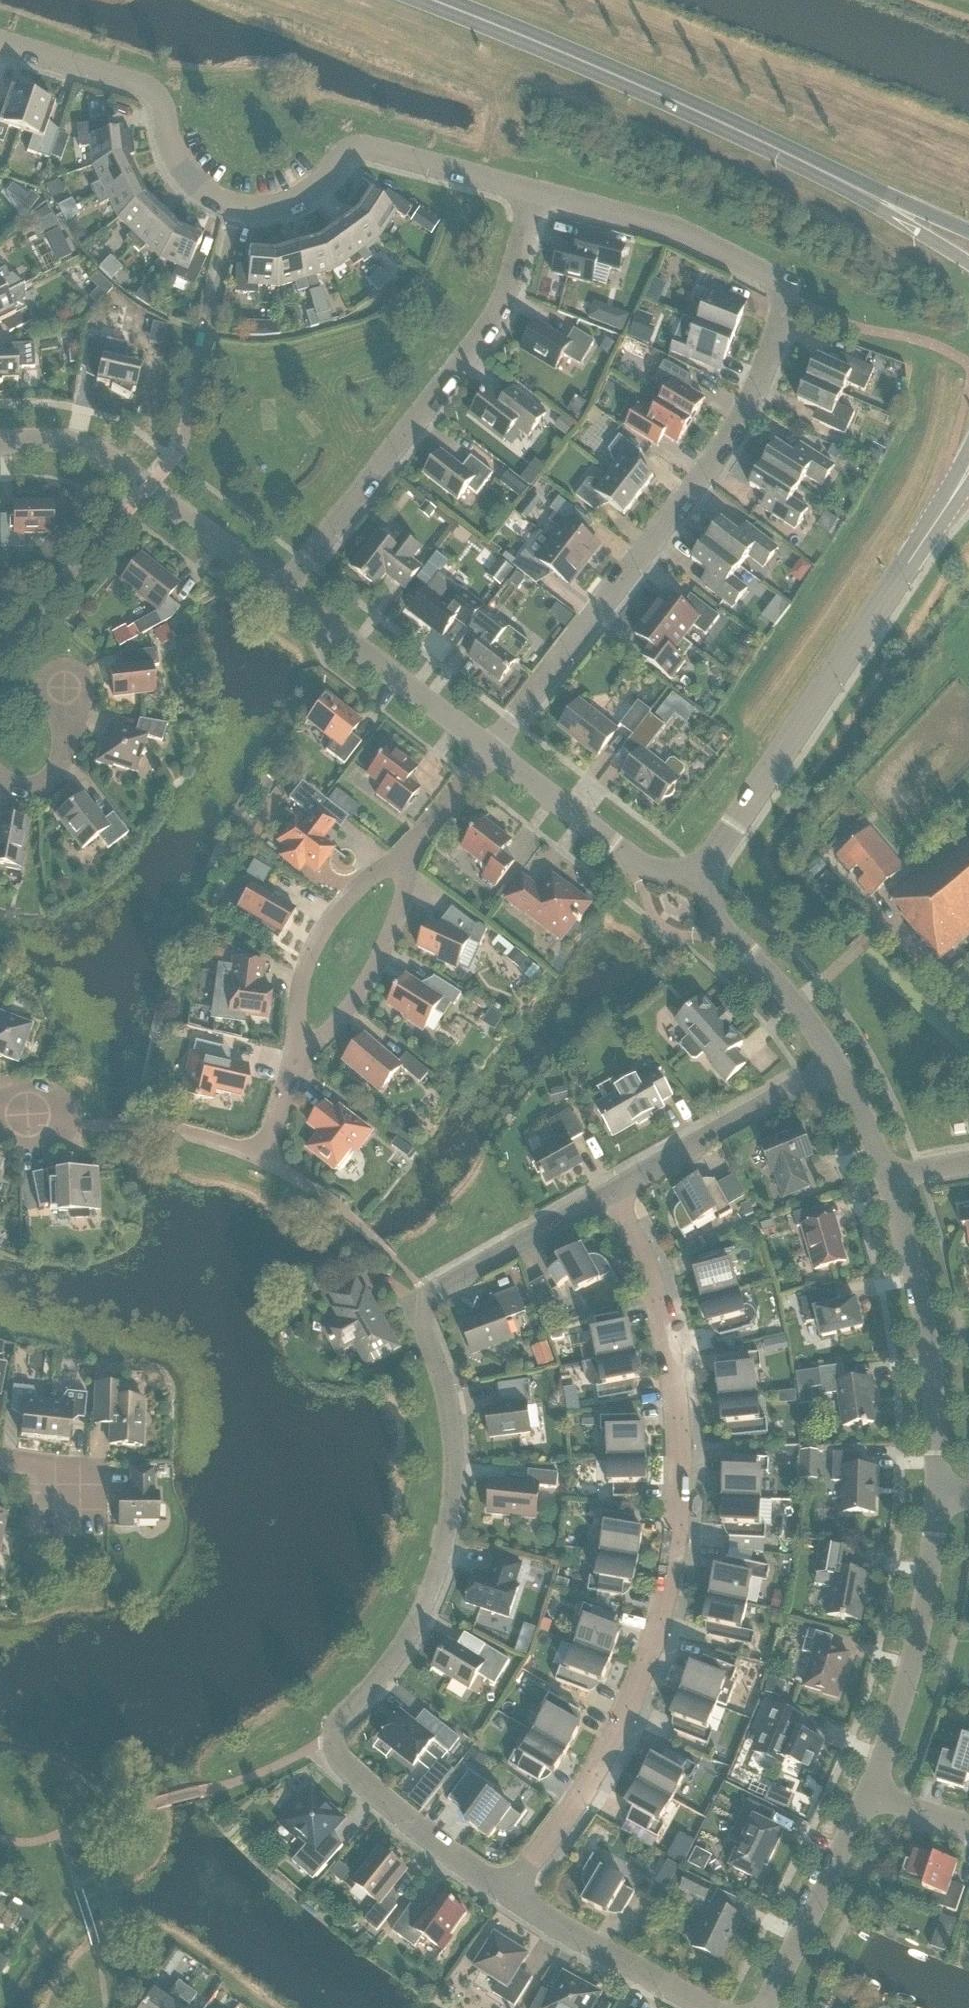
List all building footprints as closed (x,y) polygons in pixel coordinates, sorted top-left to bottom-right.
[(35,88),(35,87),(34,89),(17,87),(16,91),(10,89),(2,111),(0,111),(0,142),(3,143),(8,128),(20,132),(35,88)] [(35,88),(20,132),(32,136),(27,152),(49,159),(59,131),(47,127),(55,104),(48,102),(50,99),(36,89),(36,88),(35,88)] [(129,156),(129,157),(134,155),(131,132),(108,135),(107,123),(77,126),(78,139),(79,146),(81,148),(90,147),(92,166),(129,156)] [(139,176),(129,157),(129,156),(92,166),(100,182),(90,187),(95,197),(139,176)] [(118,219),(149,196),(139,176),(95,197),(99,206),(109,201),(118,219)] [(352,211),(380,237),(396,213),(405,219),(412,208),(387,192),(380,202),(361,189),(348,208),(351,211),(352,211)] [(133,245),(164,211),(149,196),(118,219),(132,232),(126,238),(133,245)] [(61,214),(75,207),(72,200),(58,206),(61,214)] [(422,202),(412,217),(432,230),(442,214),(422,202)] [(40,236),(58,228),(47,207),(30,215),(40,236)] [(75,207),(61,214),(65,222),(79,215),(75,207)] [(181,226),(180,226),(164,211),(133,245),(140,251),(146,246),(160,259),(181,226)] [(365,248),(380,237),(352,211),(351,211),(334,224),(356,254),(357,254),(361,260),(364,264),(372,258),(365,248)] [(181,226),(160,259),(177,267),(173,276),(194,286),(206,258),(195,253),(204,232),(183,223),(180,226),(181,226)] [(353,267),(361,260),(357,254),(356,254),(334,224),(316,237),(333,271),(348,260),(353,267)] [(620,270),(625,248),(580,236),(576,250),(560,245),(553,274),(592,284),(597,264),(620,270)] [(333,271),(316,237),(294,243),(305,280),(308,290),(308,292),(319,289),(316,277),(333,271)] [(273,249),(273,245),(250,243),(249,266),(236,266),(234,293),(257,294),(258,286),(277,288),(273,249)] [(308,290),(305,280),(294,243),(273,249),(277,288),(294,283),(297,293),(308,290)] [(105,274),(116,263),(110,257),(99,268),(105,274)] [(116,263),(105,274),(111,280),(122,268),(116,263)] [(373,275),(382,285),(389,279),(379,269),(373,275)] [(376,291),(382,285),(373,275),(367,281),(376,291)] [(0,297),(0,323),(3,321),(9,333),(32,321),(22,302),(25,300),(24,283),(4,294),(5,294),(0,297)] [(699,323),(734,336),(747,302),(701,284),(696,297),(707,301),(699,322),(699,323)] [(596,315),(625,327),(631,310),(603,298),(596,315)] [(314,311),(318,325),(326,322),(322,309),(314,311)] [(310,327),(318,325),(314,311),(306,313),(310,327)] [(699,323),(699,322),(685,317),(671,351),(721,370),(734,336),(699,323)] [(644,342),(652,325),(636,318),(629,335),(644,342)] [(567,341),(537,323),(521,349),(555,369),(566,351),(583,361),(595,342),(574,329),(567,341)] [(94,338),(87,367),(99,370),(96,384),(112,387),(111,390),(128,399),(132,392),(135,392),(140,369),(122,365),(127,344),(107,340),(107,341),(94,338)] [(1,382),(18,381),(17,368),(35,368),(34,344),(4,345),(4,358),(0,358),(0,386),(2,385),(1,382)] [(808,379),(842,395),(847,384),(865,392),(875,370),(842,355),(837,366),(818,357),(808,379)] [(659,402),(692,422),(705,399),(686,387),(692,377),(672,365),(664,362),(652,381),(667,390),(659,402)] [(837,405),(842,395),(808,379),(798,401),(817,410),(812,421),(845,436),(855,414),(837,405)] [(511,407),(489,390),(470,415),(504,441),(515,426),(529,436),(546,414),(521,395),(511,407)] [(678,444),(692,422),(659,402),(652,414),(638,405),(626,425),(632,430),(652,443),(659,432),(678,444)] [(566,435),(574,425),(562,416),(555,426),(566,435)] [(609,474),(639,497),(654,478),(634,462),(642,453),(620,436),(608,450),(615,465),(616,465),(609,474)] [(763,465),(799,487),(806,476),(822,486),(835,466),(801,445),(794,455),(776,444),(763,465)] [(877,466),(883,455),(872,449),(866,460),(877,466)] [(462,468),(442,452),(424,474),(458,501),(468,488),(477,495),(493,474),(471,456),(462,468)] [(792,499),(799,487),(763,465),(750,486),(768,497),(761,508),(795,529),(808,509),(792,499)] [(624,516),(639,497),(609,474),(603,482),(602,482),(589,479),(576,496),(596,511),(605,500),(624,516)] [(552,540),(585,566),(600,547),(576,528),(585,517),(559,498),(551,509),(555,512),(549,520),(560,529),(552,540)] [(430,519),(437,509),(426,501),(418,511),(430,519)] [(57,526),(52,521),(52,504),(13,504),(14,516),(0,516),(0,544),(0,548),(24,548),(24,533),(25,533),(29,529),(43,541),(57,526)] [(707,541),(740,566),(748,556),(763,568),(778,549),(747,524),(739,534),(722,521),(707,541)] [(552,540),(541,531),(514,567),(537,584),(549,569),(570,586),(585,566),(552,540)] [(394,546),(378,533),(352,567),(377,586),(386,574),(405,589),(422,567),(412,560),(421,549),(403,535),(394,546)] [(732,577),(740,566),(707,541),(692,560),(709,573),(701,583),(732,608),(747,589),(732,577)] [(139,636),(171,619),(179,608),(167,599),(178,585),(141,555),(121,581),(158,610),(156,613),(127,628),(125,625),(112,632),(119,647),(139,636)] [(490,572),(506,579),(513,561),(498,555),(490,572)] [(453,608),(428,589),(410,612),(442,637),(456,619),(467,628),(483,607),(465,593),(453,608)] [(780,620),(791,598),(776,591),(765,612),(780,620)] [(651,614),(683,638),(693,625),(706,635),(719,617),(691,595),(683,606),(667,593),(651,614)] [(516,660),(496,645),(508,628),(486,610),(468,633),(481,643),(470,658),(500,682),(521,655),(520,654),(516,660)] [(685,661),(683,659),(693,646),(683,639),(683,638),(651,614),(635,635),(651,647),(644,657),(672,679),(685,661)] [(160,647),(174,640),(166,625),(152,632),(160,647)] [(114,697),(155,692),(152,666),(158,665),(156,649),(120,653),(122,669),(110,670),(114,697)] [(667,697),(660,709),(672,715),(679,703),(667,697)] [(357,723),(325,698),(304,725),(305,726),(310,720),(334,739),(325,750),(344,765),(361,742),(350,734),(360,721),(359,720),(357,723)] [(597,756),(617,730),(580,701),(560,727),(597,756)] [(633,735),(646,718),(651,711),(639,702),(620,725),(633,735)] [(646,718),(633,735),(623,748),(635,758),(622,775),(659,804),(664,798),(669,797),(673,794),(675,790),(674,785),(679,778),(684,771),(684,767),(674,759),(670,760),(665,767),(645,752),(662,731),(646,718)] [(161,742),(167,724),(139,719),(135,733),(111,725),(103,747),(101,746),(95,763),(112,768),(112,765),(135,773),(147,737),(161,742)] [(407,780),(416,769),(389,747),(368,775),(383,787),(377,795),(400,813),(418,789),(407,780)] [(348,817),(302,781),(301,782),(305,785),(297,795),(317,810),(304,827),(295,820),(279,840),(288,847),(281,856),(298,869),(305,860),(312,866),(311,867),(317,871),(328,857),(327,856),(332,850),(344,860),(345,859),(320,840),(341,813),(347,818),(348,817)] [(102,822),(82,796),(56,815),(82,849),(98,837),(108,849),(128,834),(113,814),(102,822)] [(26,824),(0,820),(0,864),(5,865),(5,867),(20,870),(23,855),(21,855),(26,824)] [(495,886),(514,862),(502,853),(511,841),(484,820),(462,847),(490,869),(483,877),(495,886)] [(904,867),(870,827),(862,834),(837,856),(851,872),(857,867),(864,876),(859,882),(871,896),(904,867)] [(891,898),(902,912),(901,913),(939,960),(968,935),(968,833),(891,898)] [(262,885),(270,870),(253,861),(245,875),(262,885)] [(574,893),(553,876),(541,891),(523,877),(506,899),(527,914),(527,913),(561,939),(576,919),(579,922),(581,920),(580,918),(592,903),(576,891),(574,893)] [(280,935),(295,909),(251,884),(236,910),(280,935)] [(469,935),(476,925),(452,907),(445,917),(447,919),(443,927),(429,921),(418,947),(440,957),(438,960),(456,968),(458,965),(470,940),(467,938),(469,935)] [(221,960),(227,944),(206,936),(200,952),(221,960)] [(233,959),(230,981),(221,980),(216,1019),(243,1022),(244,1016),(267,1019),(272,987),(261,986),(264,963),(233,959)] [(533,981),(542,969),(529,959),(520,970),(533,981)] [(427,988),(406,975),(388,1004),(410,1019),(409,1021),(423,1030),(436,1010),(444,1016),(451,1004),(454,1006),(462,994),(435,976),(427,988)] [(746,1063),(734,1050),(743,1042),(702,997),(676,1021),(690,1036),(683,1042),(683,1047),(692,1058),(697,1058),(704,1051),(716,1065),(713,1067),(726,1081),(746,1063)] [(495,1030),(504,1016),(491,1008),(482,1022),(495,1030)] [(32,1026),(0,1014),(0,1056),(18,1063),(32,1026)] [(399,1063),(365,1035),(344,1060),(380,1091),(401,1066),(421,1083),(430,1072),(407,1053),(399,1063)] [(220,1060),(223,1047),(195,1040),(192,1054),(183,1092),(196,1099),(211,1098),(213,1091),(230,1095),(230,1093),(240,1095),(247,1081),(247,1066),(220,1060)] [(670,1096),(656,1071),(644,1078),(645,1081),(637,1085),(635,1081),(619,1089),(622,1094),(607,1102),(605,1101),(600,1104),(598,1110),(601,1116),(603,1116),(613,1133),(637,1120),(639,1124),(649,1119),(647,1114),(661,1106),(659,1103),(670,1096)] [(336,1111),(325,1103),(309,1124),(320,1132),(308,1148),(336,1169),(351,1150),(355,1153),(372,1132),(340,1107),(336,1111)] [(547,1183),(582,1163),(570,1142),(584,1134),(570,1110),(547,1122),(558,1142),(532,1157),(542,1174),(540,1175),(542,1178),(544,1177),(547,1183)] [(809,1187),(799,1161),(813,1155),(800,1125),(788,1130),(789,1134),(761,1145),(772,1172),(775,1170),(780,1181),(779,1182),(785,1197),(809,1187)] [(72,1172),(71,1167),(72,1167),(72,1166),(56,1169),(56,1170),(57,1170),(58,1173),(57,1173),(58,1181),(48,1181),(46,1172),(47,1172),(47,1171),(32,1174),(39,1208),(49,1206),(49,1210),(58,1210),(58,1211),(71,1211),(71,1218),(87,1217),(86,1210),(97,1210),(95,1171),(72,1172)] [(703,1187),(699,1180),(675,1193),(675,1195),(676,1194),(681,1203),(677,1207),(675,1210),(674,1214),(674,1218),(675,1222),(685,1240),(686,1239),(682,1233),(717,1213),(720,1219),(733,1212),(715,1180),(703,1187)] [(960,1206),(963,1228),(968,1228),(968,1237),(968,1204),(960,1206)] [(822,1219),(819,1207),(793,1214),(797,1227),(802,1226),(815,1270),(846,1261),(837,1231),(840,1230),(835,1216),(822,1219)] [(587,1257),(582,1248),(582,1247),(582,1246),(557,1260),(561,1267),(550,1274),(558,1288),(569,1282),(576,1293),(611,1273),(615,1280),(616,1279),(606,1262),(603,1259),(599,1257),(595,1255),(591,1255),(587,1257)] [(702,1300),(739,1291),(732,1265),(738,1263),(734,1250),(700,1259),(703,1272),(695,1274),(702,1300)] [(544,1277),(530,1285),(541,1305),(555,1297),(544,1277)] [(362,1294),(356,1283),(334,1296),(341,1307),(337,1309),(343,1320),(326,1329),(339,1351),(355,1342),(368,1364),(397,1347),(366,1292),(362,1294)] [(472,1354),(512,1339),(505,1320),(526,1312),(517,1288),(491,1298),(496,1313),(462,1326),(472,1354)] [(739,1291),(702,1300),(709,1326),(717,1324),(721,1337),(745,1330),(753,1328),(752,1324),(754,1322),(756,1318),(756,1313),(754,1309),(750,1306),(747,1305),(743,1306),(739,1291)] [(833,1306),(830,1293),(801,1300),(806,1323),(818,1320),(822,1337),(863,1327),(856,1300),(833,1306)] [(598,1359),(635,1353),(630,1326),(622,1328),(619,1315),(595,1319),(597,1332),(593,1333),(598,1359)] [(552,1340),(564,1338),(561,1325),(550,1327),(552,1340)] [(772,1351),(789,1348),(786,1335),(769,1338),(772,1351)] [(539,1367),(554,1361),(547,1342),(532,1347),(539,1367)] [(635,1353),(598,1359),(582,1362),(585,1376),(586,1379),(589,1383),(593,1386),(597,1388),(599,1400),(634,1394),(632,1381),(640,1379),(635,1353)] [(720,1398),(757,1395),(755,1368),(761,1367),(759,1353),(724,1357),(725,1370),(717,1371),(720,1398)] [(846,1382),(843,1365),(820,1369),(823,1395),(839,1393),(844,1426),(863,1424),(863,1425),(868,1425),(867,1423),(874,1422),(871,1397),(872,1397),(870,1378),(846,1382)] [(546,1387),(560,1385),(557,1368),(544,1370),(546,1387)] [(490,1438),(531,1432),(527,1404),(532,1404),(529,1380),(498,1384),(501,1407),(486,1409),(490,1438)] [(141,1446),(143,1399),(122,1398),(123,1385),(95,1384),(94,1412),(111,1412),(110,1445),(141,1446)] [(44,1439),(49,1402),(37,1400),(37,1399),(33,1388),(13,1386),(10,1410),(23,1412),(21,1436),(44,1439)] [(779,1403),(796,1401),(795,1389),(778,1391),(779,1403)] [(49,1402),(44,1439),(68,1442),(71,1417),(84,1418),(87,1394),(67,1392),(60,1401),(60,1403),(49,1402)] [(757,1395),(720,1398),(723,1425),(731,1424),(732,1437),(768,1434),(766,1420),(760,1420),(757,1395)] [(608,1458),(646,1457),(645,1430),(637,1430),(637,1417),(601,1417),(601,1431),(608,1431),(608,1458)] [(801,1474),(820,1474),(820,1445),(801,1445),(801,1474)] [(874,1513),(876,1468),(861,1468),(862,1454),(834,1453),(833,1481),(844,1482),(843,1512),(874,1513)] [(646,1457),(608,1458),(609,1485),(614,1485),(614,1498),(638,1497),(638,1484),(647,1484),(646,1457)] [(723,1497),(761,1499),(762,1473),(768,1473),(769,1459),(733,1457),(733,1471),(724,1470),(723,1497)] [(153,1493),(153,1469),(131,1469),(131,1488),(135,1488),(135,1495),(118,1495),(118,1526),(123,1526),(133,1526),(133,1521),(158,1521),(158,1493),(153,1493)] [(557,1488),(558,1473),(529,1470),(527,1484),(492,1480),(489,1513),(536,1518),(539,1486),(557,1488)] [(760,1525),(761,1499),(723,1497),(722,1524),(730,1525),(730,1538),(765,1540),(766,1526),(760,1525)] [(601,1553),(638,1559),(643,1532),(635,1531),(637,1518),(602,1512),(599,1526),(606,1527),(601,1553)] [(860,1621),(868,1575),(849,1571),(853,1550),(822,1545),(815,1584),(833,1587),(828,1615),(842,1617),(841,1619),(845,1620),(846,1618),(860,1621)] [(634,1586),(638,1559),(601,1553),(597,1578),(590,1577),(588,1591),(623,1597),(625,1584),(634,1586)] [(515,1585),(522,1564),(497,1556),(490,1577),(476,1572),(466,1603),(509,1618),(519,1587),(515,1585)] [(710,1596),(747,1604),(752,1578),(767,1582),(770,1568),(727,1558),(724,1571),(716,1569),(710,1596)] [(741,1630),(747,1604),(710,1596),(704,1623),(712,1624),(710,1637),(752,1647),(755,1633),(741,1630)] [(576,1645),(611,1658),(621,1633),(613,1630),(618,1618),(584,1605),(579,1618),(585,1620),(576,1645)] [(838,1699),(843,1682),(841,1682),(849,1654),(830,1648),(833,1636),(809,1629),(802,1651),(814,1655),(805,1686),(823,1692),(822,1694),(838,1699)] [(478,1658),(449,1640),(433,1667),(469,1689),(478,1674),(495,1684),(510,1660),(486,1645),(478,1658)] [(601,1684),(611,1658),(576,1645),(567,1670),(561,1667),(556,1680),(589,1693),(594,1681),(601,1684)] [(681,1691),(717,1705),(717,1703),(727,1707),(736,1684),(732,1683),(737,1670),(704,1657),(699,1669),(691,1666),(681,1691)] [(782,1698),(786,1682),(770,1677),(765,1693),(782,1698)] [(707,1730),(717,1705),(681,1691),(672,1717),(679,1720),(675,1732),(708,1745),(713,1732),(707,1730)] [(534,1732),(567,1751),(581,1728),(573,1723),(580,1712),(549,1694),(542,1706),(548,1709),(534,1732)] [(816,1759),(823,1742),(807,1735),(804,1718),(774,1705),(763,1732),(778,1739),(772,1752),(765,1749),(765,1750),(805,1767),(803,1774),(804,1775),(806,1770),(812,1773),(818,1760),(816,1759)] [(413,1725),(399,1713),(381,1736),(395,1748),(394,1750),(414,1765),(434,1739),(449,1751),(459,1738),(436,1720),(427,1732),(415,1723),(413,1725)] [(554,1775),(567,1751),(534,1732),(521,1755),(516,1752),(509,1764),(540,1782),(546,1770),(554,1775)] [(964,1737),(958,1759),(945,1755),(937,1781),(963,1788),(967,1776),(968,1776),(968,1739),(964,1737)] [(639,1782),(672,1800),(685,1777),(691,1780),(697,1768),(666,1750),(660,1762),(653,1758),(639,1782)] [(426,1772),(436,1779),(450,1760),(440,1753),(426,1772)] [(460,1792),(470,1778),(456,1768),(446,1782),(460,1792)] [(420,1806),(437,1786),(424,1776),(408,1797),(420,1806)] [(522,1817),(490,1793),(493,1788),(482,1780),(461,1809),(471,1817),(467,1823),(489,1840),(490,1839),(490,1838),(496,1830),(500,1832),(504,1832),(509,1832),(512,1830),(515,1827),(527,1811),(526,1810),(522,1817)] [(659,1823),(672,1800),(639,1782),(626,1805),(633,1809),(627,1821),(658,1838),(665,1826),(659,1823)] [(342,1820),(326,1805),(327,1803),(312,1790),(302,1802),(304,1804),(291,1818),(289,1817),(283,1823),(298,1836),(300,1835),(309,1843),(293,1861),(313,1879),(343,1845),(330,1833),(342,1820)] [(767,1866),(774,1851),(771,1849),(780,1831),(769,1826),(775,1813),(748,1800),(738,1821),(751,1827),(731,1867),(756,1879),(763,1864),(767,1866)] [(704,1872),(713,1855),(696,1847),(687,1863),(704,1872)] [(405,1868),(382,1850),(371,1864),(369,1863),(353,1883),(379,1903),(365,1920),(378,1930),(397,1906),(386,1896),(395,1884),(393,1883),(405,1868)] [(934,1858),(915,1851),(912,1862),(906,1860),(900,1879),(924,1887),(923,1889),(935,1893),(931,1903),(956,1912),(965,1887),(951,1883),(957,1864),(934,1856),(934,1858)] [(622,1914),(635,1893),(623,1886),(626,1882),(591,1862),(595,1855),(594,1854),(583,1872),(582,1875),(582,1880),(583,1884),(585,1888),(589,1891),(583,1900),(583,1899),(582,1901),(607,1915),(611,1908),(622,1914)] [(705,1903),(713,1885),(687,1872),(679,1890),(705,1903)] [(731,1945),(736,1934),(735,1933),(742,1918),(732,1913),(738,1899),(719,1890),(713,1903),(692,1946),(722,1960),(729,1944),(731,1945)] [(466,1913),(437,1892),(422,1912),(411,1904),(392,1931),(415,1947),(423,1936),(443,1950),(452,1938),(450,1936),(466,1913)] [(947,1948),(951,1935),(935,1930),(931,1943),(947,1948)] [(518,2004),(533,1977),(519,1969),(529,1954),(495,1932),(474,1966),(501,1981),(495,1992),(518,2004)] [(599,1994),(564,1975),(553,1994),(543,1989),(532,2007),(592,2007),(599,1994)] [(187,1988),(178,1981),(165,2000),(153,1991),(141,2007),(173,2007),(187,1988)] [(196,1994),(187,1988),(173,2007),(186,2007),(196,1994)]
